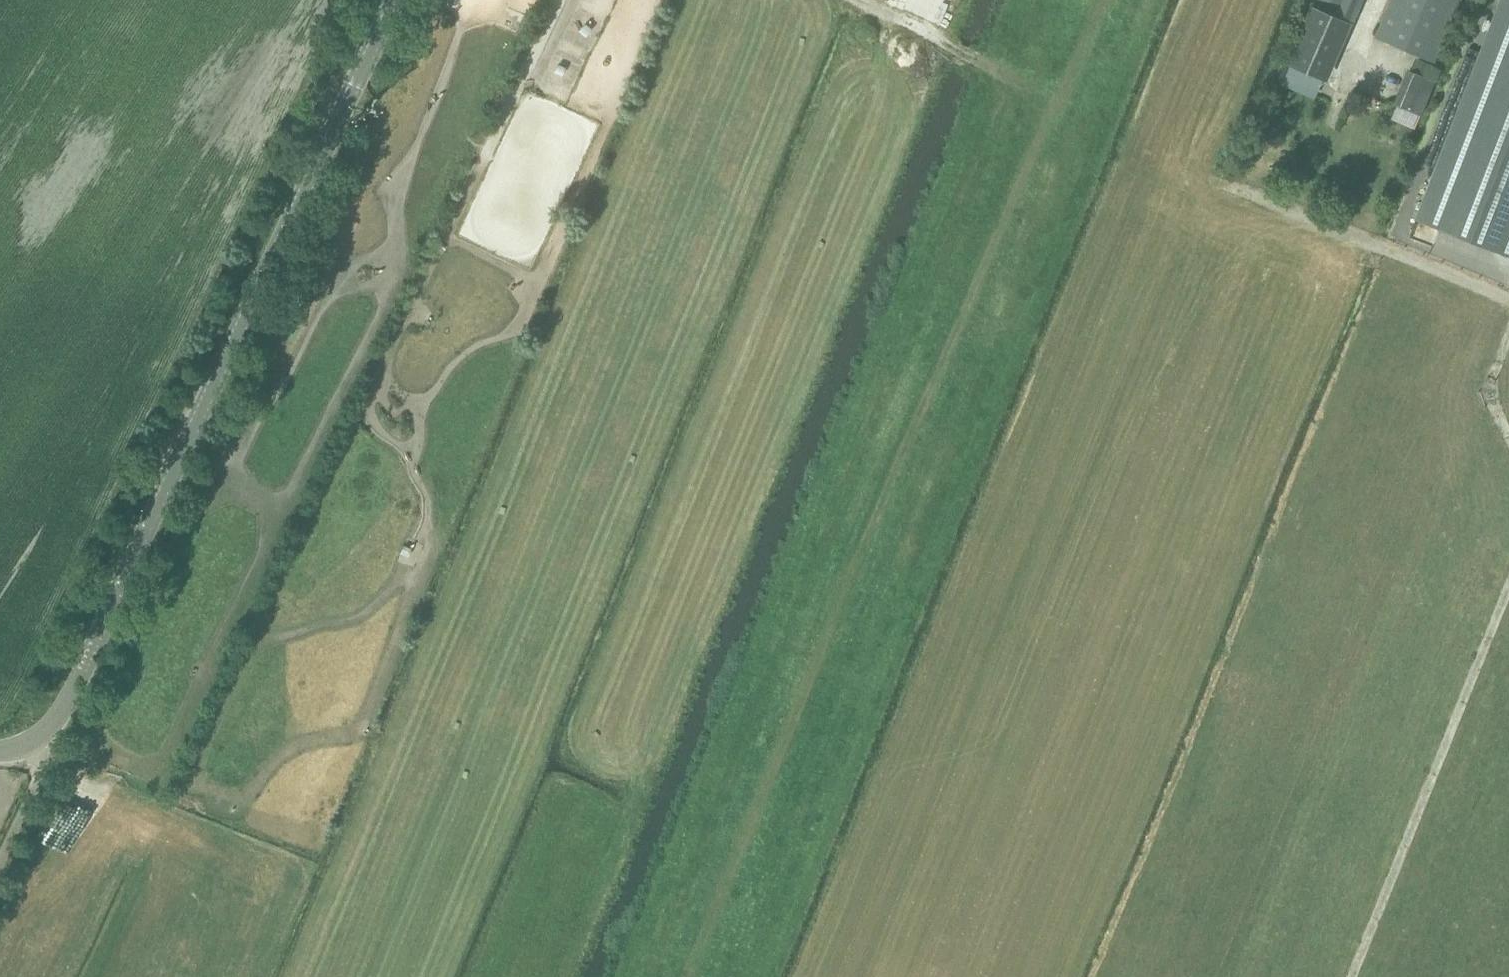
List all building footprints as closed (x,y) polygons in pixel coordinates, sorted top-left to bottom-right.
[(1288,64),(1327,81),(1352,24),(1347,22),(1356,0),(1316,0),(1288,64)] [(1435,62),(1462,0),(1391,0),(1375,36),(1435,62)] [(1424,217),(1508,249),(1508,0),(1506,0),(1424,217)] [(1406,70),(1393,103),(1415,111),(1423,114),(1435,81),(1406,70)]
